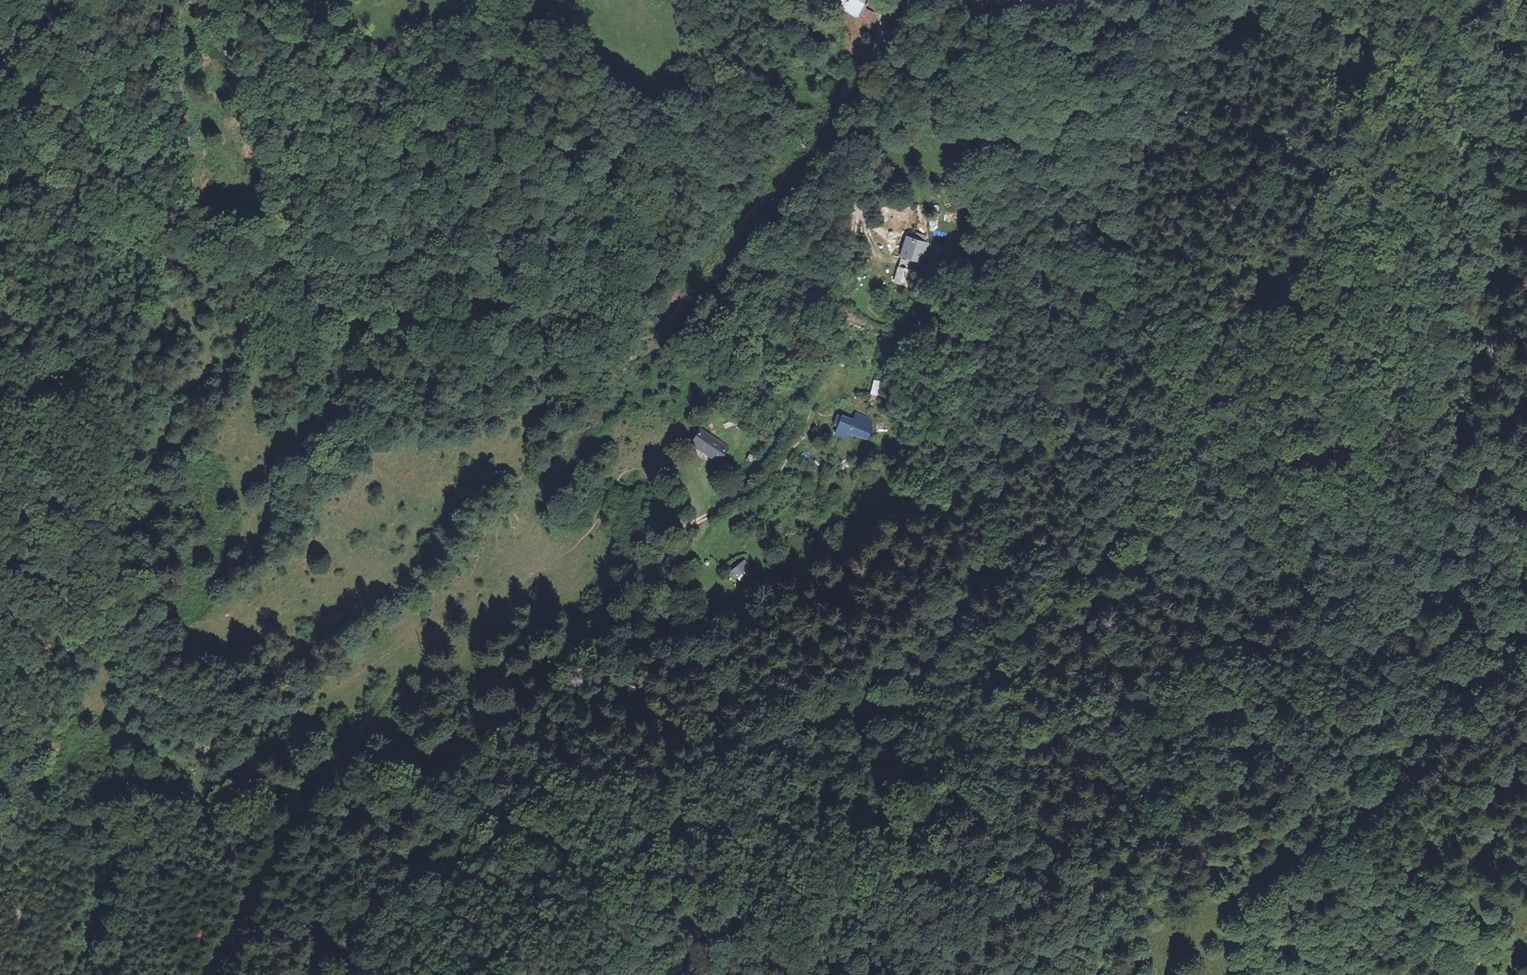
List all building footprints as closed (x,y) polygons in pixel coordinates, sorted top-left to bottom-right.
[(857,15),(866,0),(832,0),(857,15)] [(859,18),(868,24),(875,13),(866,8),(859,18)] [(888,207),(875,208),(875,220),(887,219),(887,214),(888,213),(888,207)] [(916,233),(915,239),(926,241),(927,235),(916,233)] [(904,237),(899,260),(924,265),(929,242),(926,241),(915,239),(904,237)] [(898,265),(893,282),(906,285),(911,269),(898,265)] [(872,384),(871,394),(878,395),(880,385),(872,384)] [(865,426),(841,416),(833,434),(849,441),(851,435),(859,439),(860,436),(865,426)] [(872,429),(865,426),(860,436),(868,439),(872,429)] [(726,448),(699,430),(689,446),(716,463),(726,448)] [(728,574),(739,585),(755,569),(744,558),(728,574)] [(674,581),(682,587),(686,581),(678,575),(674,581)]
